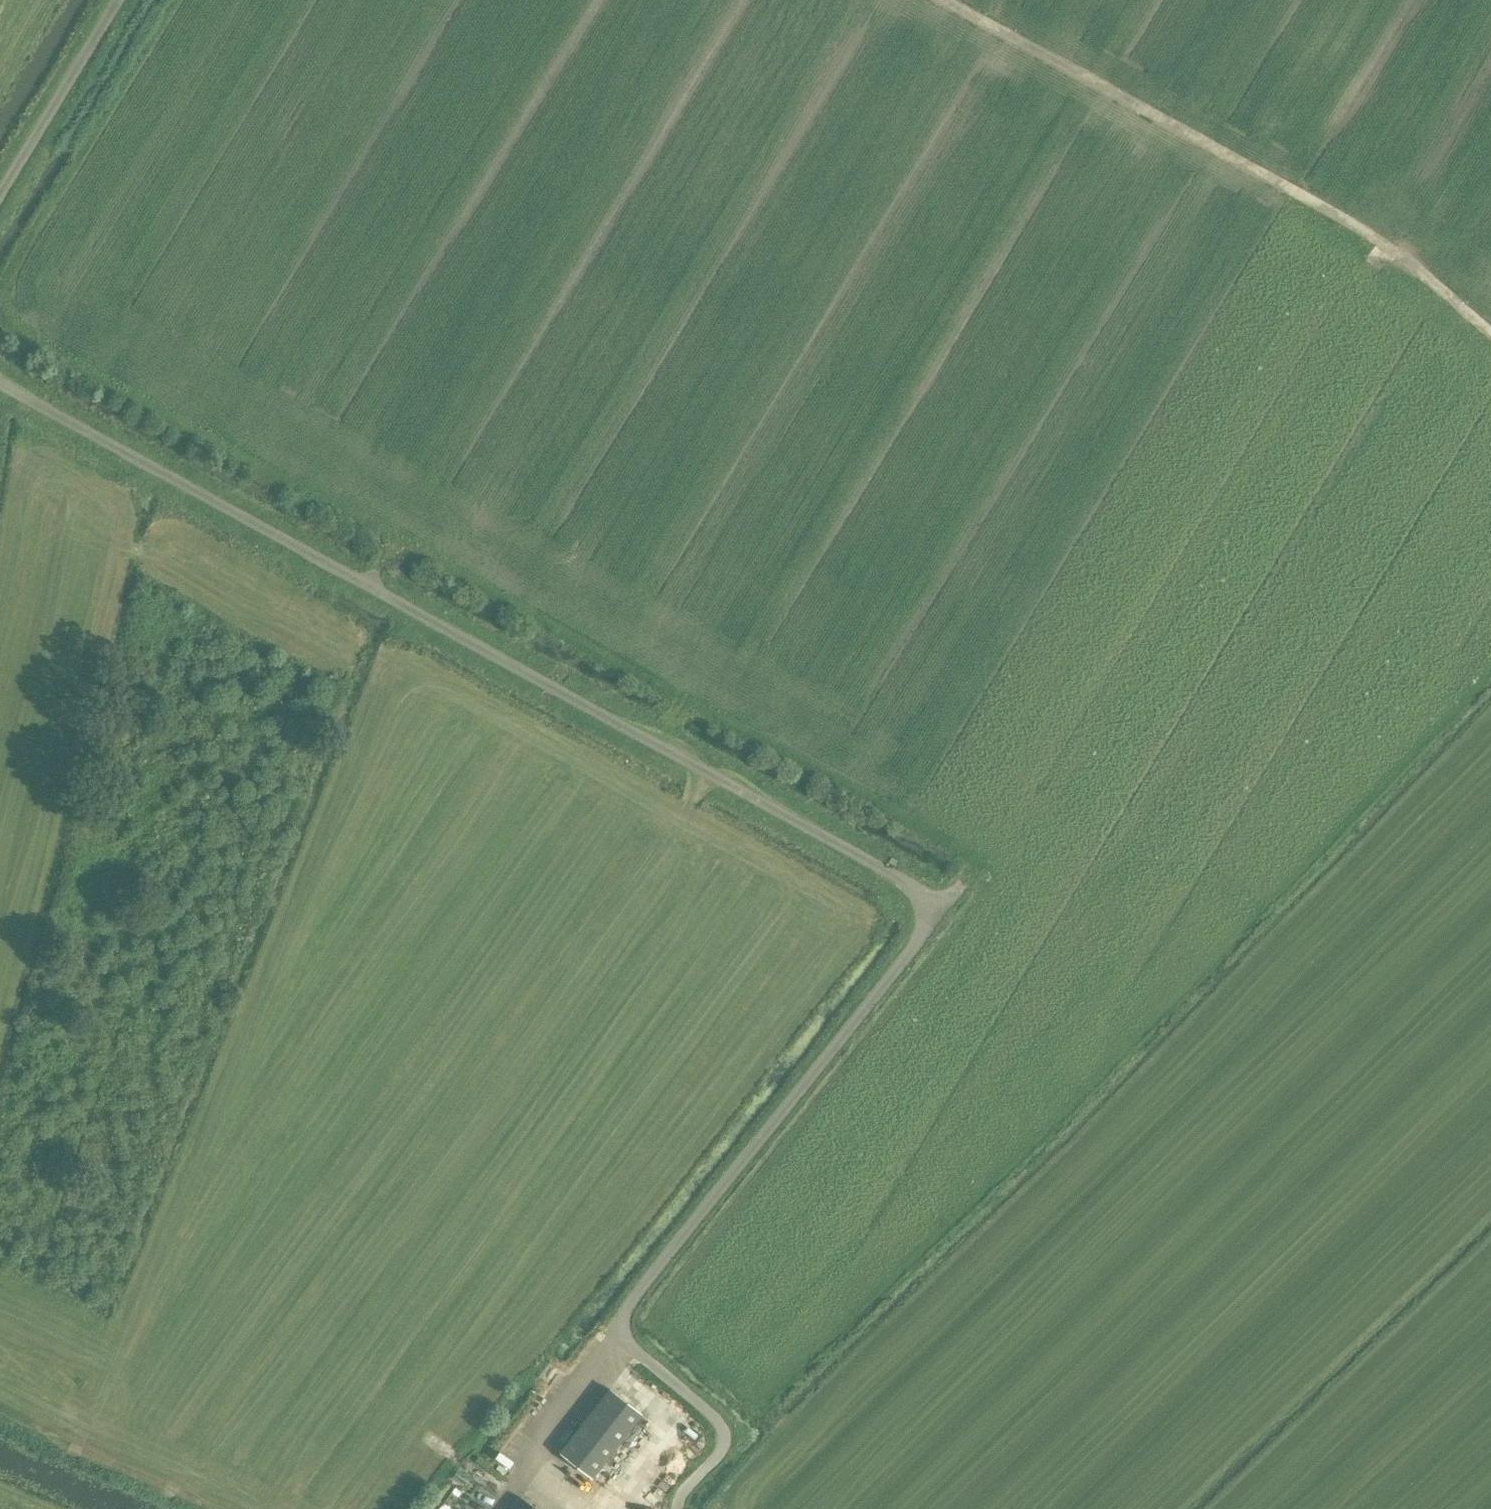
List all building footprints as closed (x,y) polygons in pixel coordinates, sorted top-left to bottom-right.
[(610,1387),(560,1451),(593,1477),(643,1413),(610,1387)] [(522,1498),(514,1508),(538,1508),(522,1498)]
